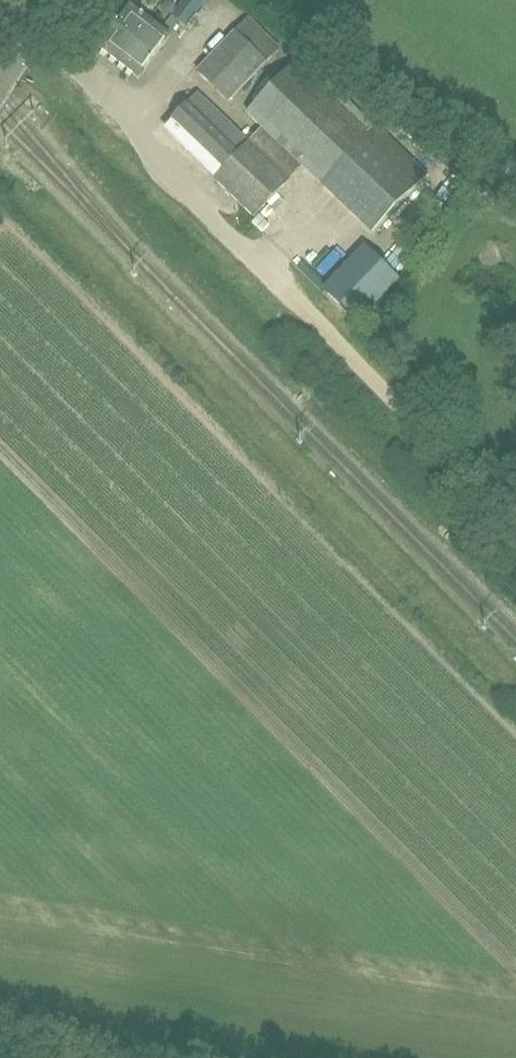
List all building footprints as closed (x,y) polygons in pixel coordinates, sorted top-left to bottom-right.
[(166,5),(177,18),(196,0),(171,0),(166,5)] [(76,31),(136,78),(169,37),(129,6),(117,21),(97,5),(76,31)] [(197,73),(228,103),(267,62),(236,32),(197,73)] [(197,94),(170,122),(221,171),(213,179),(254,218),(302,168),(319,184),(320,184),(372,234),(428,176),(366,116),(357,125),(296,67),(248,116),(263,130),(250,144),(197,94)] [(270,231),(291,206),(281,197),(259,222),(270,231)] [(366,248),(327,289),(359,320),(398,279),(366,248)]
